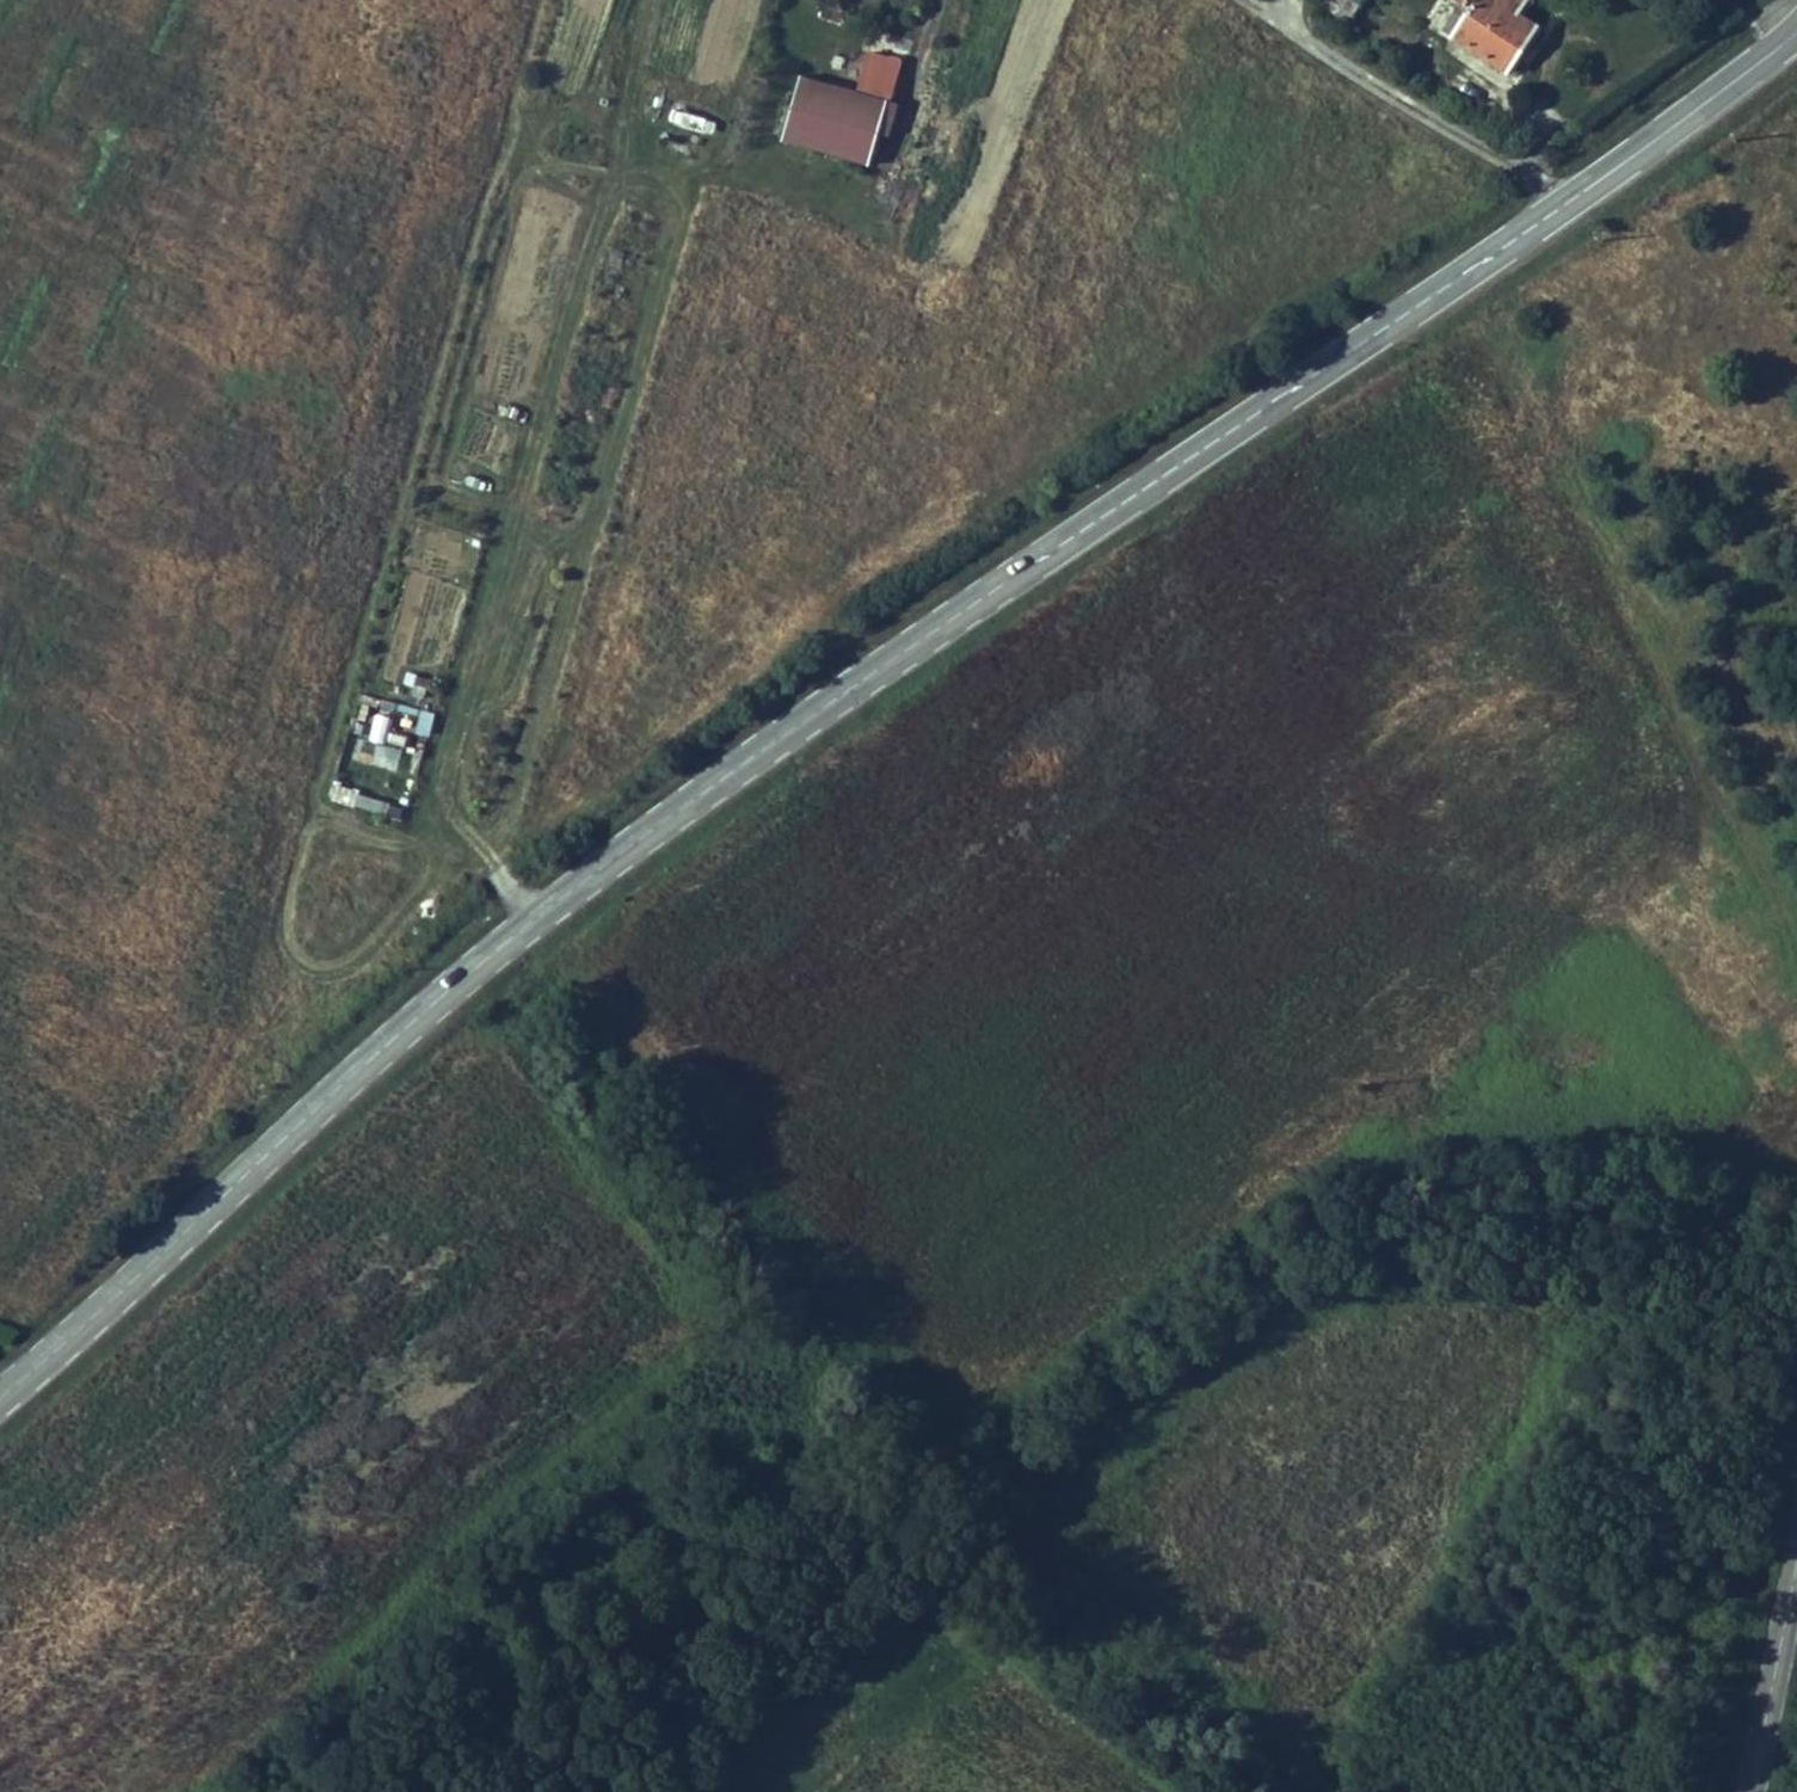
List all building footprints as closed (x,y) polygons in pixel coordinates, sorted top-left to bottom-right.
[(1318,5),(1348,24),(1359,7),(1348,0),(1321,0),(1318,5)] [(1507,61),(1494,53),(1511,26),(1502,20),(1516,0),(1459,0),(1431,40),(1492,82),(1507,61)] [(1511,26),(1494,53),(1507,61),(1524,35),(1511,26)] [(866,50),(856,93),(799,79),(783,146),(872,168),(899,58),(866,50)] [(415,710),(412,737),(431,739),(434,712),(415,710)]
